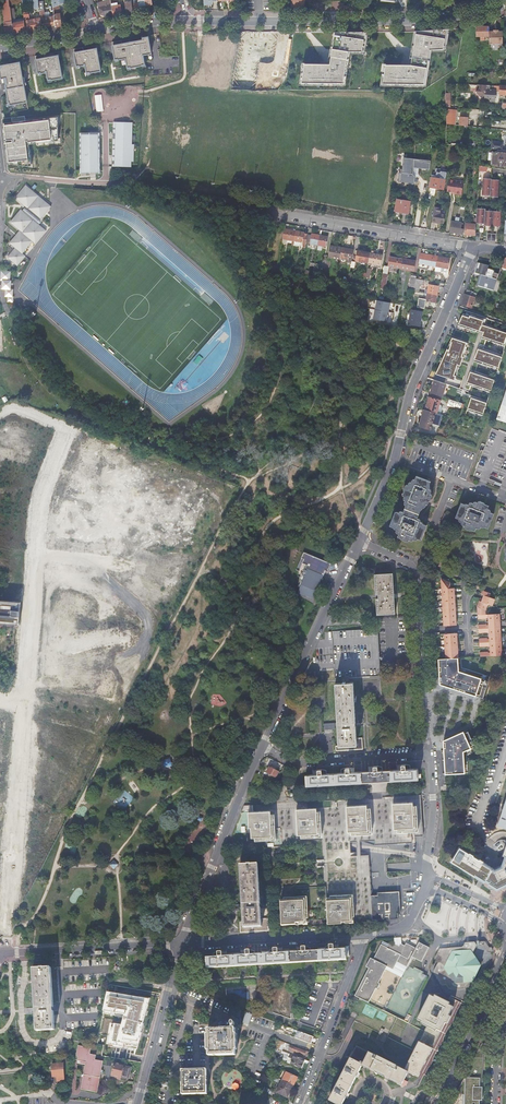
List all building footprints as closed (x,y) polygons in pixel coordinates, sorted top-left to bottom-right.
[(14,35),(12,23),(13,23),(12,21),(11,9),(10,1),(10,0),(2,2),(6,37),(14,35)] [(42,30),(56,28),(54,17),(45,18),(43,2),(40,2),(40,0),(39,0),(40,9),(41,19),(42,30)] [(112,7),(111,4),(110,0),(108,0),(107,0),(103,0),(103,2),(97,3),(100,14),(104,16),(113,15),(112,7)] [(127,15),(140,13),(139,7),(138,0),(124,0),(127,15)] [(54,17),(56,28),(59,27),(60,27),(62,27),(59,5),(53,8),(54,17)] [(113,18),(122,16),(121,5),(118,6),(112,7),(113,15),(113,18)] [(25,21),(26,32),(37,31),(42,30),(41,19),(30,21),(29,15),(28,15),(28,10),(23,11),(25,21)] [(20,34),(26,32),(25,21),(20,22),(20,20),(16,20),(17,23),(13,23),(12,23),(14,35),(20,34)] [(476,27),(476,36),(489,36),(489,31),(489,27),(482,27),(476,27)] [(450,29),(414,31),(416,32),(448,30),(445,50),(430,50),(424,85),(426,87),(432,53),(446,52),(450,29)] [(489,36),(489,44),(503,44),(503,38),(503,31),(498,31),(498,29),(496,29),(493,29),(493,31),(489,31),(489,36)] [(448,30),(416,32),(413,56),(411,66),(386,65),(383,84),(424,85),(430,50),(445,50),(448,30)] [(413,56),(416,32),(414,31),(409,64),(384,64),(380,86),(426,87),(424,85),(383,84),(386,65),(411,66),(413,56)] [(365,54),(368,32),(333,32),(328,64),(313,64),(303,63),(299,86),(312,86),(345,86),(350,54),(365,54)] [(330,65),(313,65),(305,65),(302,83),(312,83),(343,84),(348,52),(364,52),(367,33),(335,34),(332,55),(330,65)] [(126,44),(122,44),(121,40),(112,42),(115,56),(115,59),(117,59),(118,59),(118,60),(126,58),(128,67),(128,68),(131,67),(131,68),(142,66),(142,65),(145,64),(143,55),(151,54),(148,38),(148,37),(143,38),(143,39),(143,40),(131,43),(128,43),(128,44),(126,44)] [(83,47),(74,49),(76,59),(76,63),(77,66),(78,66),(79,66),(80,66),(84,66),(84,64),(85,64),(87,72),(87,73),(90,72),(90,73),(101,71),(97,50),(94,50),(94,49),(84,51),(83,47)] [(55,56),(45,58),(44,54),(35,56),(37,66),(38,70),(38,73),(41,73),(46,73),(46,71),(47,71),(49,79),(49,80),(51,79),(51,80),(52,80),(62,78),(58,57),(56,57),(56,56),(55,56)] [(17,63),(2,66),(2,67),(1,70),(0,70),(0,72),(1,79),(4,78),(7,78),(8,84),(6,85),(6,86),(6,89),(9,102),(10,102),(10,105),(27,102),(24,86),(26,86),(25,82),(24,77),(23,77),(20,64),(17,64),(17,63)] [(485,97),(485,101),(495,101),(495,96),(496,91),(496,90),(495,90),(490,89),(491,87),(491,86),(477,85),(477,89),(478,90),(476,92),(482,98),(484,96),(485,97)] [(102,94),(95,94),(97,111),(104,110),(102,94)] [(447,108),(447,124),(457,124),(457,108),(447,108)] [(12,122),(2,124),(4,141),(7,141),(6,136),(5,126),(57,119),(57,139),(28,142),(28,141),(26,141),(29,165),(9,163),(7,143),(4,143),(7,164),(31,167),(29,145),(58,141),(58,117),(25,121),(12,122)] [(468,126),(468,118),(460,117),(459,125),(468,126)] [(57,119),(5,126),(6,136),(7,141),(7,143),(9,163),(29,165),(26,141),(28,141),(28,142),(57,139),(57,119)] [(127,125),(111,124),(110,168),(117,169),(125,169),(125,164),(127,164),(127,147),(125,147),(127,125)] [(80,135),(80,173),(96,173),(96,135),(80,135)] [(494,153),(493,165),(505,166),(505,154),(494,153)] [(416,168),(431,170),(431,160),(404,157),(402,182),(414,183),(416,168)] [(437,189),(444,190),(445,180),(432,178),(430,188),(437,189)] [(483,179),(482,196),(482,195),(490,196),(490,197),(498,197),(499,180),(491,180),(491,179),(483,179)] [(449,180),(447,193),(454,194),(462,195),(464,183),(459,182),(459,181),(449,180)] [(22,254),(32,241),(35,244),(46,231),(37,224),(51,207),(26,185),(15,198),(27,208),(24,213),(21,210),(10,223),(20,231),(9,243),(15,248),(7,258),(17,266),(25,256),(22,254)] [(402,212),(409,213),(411,201),(397,199),(395,211),(402,212)] [(434,207),(431,222),(434,222),(436,223),(436,222),(439,222),(444,223),(446,209),(434,207)] [(478,208),(477,208),(476,224),(477,224),(477,223),(480,224),(484,224),(484,226),(485,226),(489,226),(492,226),(493,226),(496,226),(500,226),(500,227),(501,227),(501,211),(493,211),(486,211),(486,208),(485,208),(485,209),(478,209),(478,208)] [(452,221),(450,232),(456,233),(463,234),(464,223),(460,223),(460,221),(459,221),(460,218),(456,217),(455,222),(452,221)] [(470,235),(476,236),(476,233),(476,224),(466,224),(465,235),(470,235)] [(294,245),(297,231),(291,230),(285,229),(282,242),(286,243),(287,239),(293,240),(292,245),(294,245)] [(301,232),(297,231),(294,245),(298,246),(298,244),(296,243),(296,241),(298,241),(303,242),(302,247),(306,248),(307,241),(308,234),(305,233),(301,232)] [(311,235),(308,234),(307,241),(310,242),(310,243),(318,245),(320,235),(316,234),(312,234),(311,235)] [(324,236),(320,235),(318,245),(327,246),(329,237),(324,236)] [(336,247),(330,246),(328,257),(332,258),(332,256),(340,257),(342,248),(336,247)] [(348,249),(342,248),(340,257),(348,259),(348,261),(351,262),(352,261),(354,250),(348,249)] [(368,263),(370,253),(364,252),(357,251),(356,260),(368,263)] [(376,254),(370,253),(368,263),(381,265),(383,255),(376,254)] [(429,265),(436,266),(437,257),(436,256),(434,256),(430,255),(425,254),(421,254),(418,268),(428,269),(429,265)] [(388,266),(401,269),(403,259),(396,258),(390,256),(388,266)] [(403,259),(401,269),(413,271),(415,261),(408,260),(408,256),(406,256),(404,256),(403,259)] [(437,256),(437,257),(436,266),(444,268),(448,269),(450,259),(444,258),(437,256)] [(482,275),(486,277),(489,267),(478,264),(476,268),(475,273),(482,275)] [(293,267),(290,267),(288,273),(300,275),(301,273),(292,271),(293,267)] [(11,272),(1,271),(0,281),(2,281),(10,281),(11,272)] [(482,275),(480,281),(478,286),(494,291),(497,280),(486,277),(482,275)] [(428,293),(437,295),(438,290),(439,286),(429,285),(428,290),(426,289),(425,291),(419,290),(420,285),(423,286),(424,280),(416,279),(415,287),(414,290),(428,293)] [(10,281),(2,281),(2,289),(5,289),(10,290),(11,281),(10,281)] [(472,296),(474,292),(467,290),(464,297),(462,305),(472,308),(475,297),(472,296)] [(417,307),(428,309),(429,302),(436,303),(436,299),(437,295),(428,293),(426,301),(419,300),(417,307)] [(391,301),(377,299),(375,310),(372,309),(370,322),(387,325),(391,301)] [(412,310),(409,324),(420,326),(421,319),(422,312),(412,310)] [(459,326),(483,333),(482,338),(505,345),(505,331),(485,325),(487,318),(464,310),(459,326)] [(438,374),(457,379),(468,341),(450,336),(438,374)] [(500,368),(503,355),(478,349),(475,362),(500,368)] [(492,391),(495,378),(470,371),(466,383),(492,391)] [(435,380),(434,382),(433,384),(432,387),(432,389),(431,392),(430,393),(431,393),(442,397),(446,384),(444,383),(436,381),(435,380)] [(496,419),(505,422),(505,391),(496,419)] [(428,404),(426,410),(437,413),(440,404),(441,401),(429,397),(428,404)] [(485,414),(487,401),(470,398),(468,411),(485,414)] [(455,406),(458,407),(459,402),(450,399),(447,399),(446,403),(448,403),(449,404),(452,405),(451,407),(454,408),(455,406)] [(424,415),(423,414),(422,415),(422,416),(424,417),(421,427),(431,430),(432,424),(439,426),(442,415),(441,414),(437,413),(426,410),(424,415)] [(405,490),(405,493),(404,496),(406,497),(405,498),(405,501),(407,502),(406,503),(405,503),(406,505),(407,506),(404,513),(403,512),(401,512),(400,513),(399,513),(399,512),(397,513),(391,527),(395,528),(396,530),(397,530),(398,530),(397,532),(399,534),(400,534),(399,538),(403,539),(404,541),(405,541),(407,542),(408,542),(410,542),(411,541),(412,541),(412,542),(415,541),(415,540),(416,540),(417,541),(419,541),(419,539),(423,541),(426,534),(429,526),(425,525),(423,523),(422,523),(422,522),(420,520),(419,519),(420,517),(422,511),(424,510),(423,509),(424,508),(425,508),(427,507),(427,506),(427,505),(429,505),(430,502),(432,501),(431,500),(432,499),(432,498),(433,497),(433,495),(431,494),(432,493),(432,491),(430,490),(430,489),(431,488),(430,486),(432,482),(417,477),(416,480),(414,480),(412,482),(413,482),(412,483),(411,482),(409,484),(409,485),(409,486),(407,485),(406,487),(405,490)] [(473,504),(473,503),(470,504),(470,506),(468,505),(466,505),(462,504),(457,518),(460,520),(460,521),(461,523),(462,523),(463,523),(463,525),(464,526),(465,526),(466,526),(465,528),(467,530),(468,530),(470,531),(471,531),(473,531),(476,532),(478,529),(479,529),(479,530),(481,530),(482,527),(483,528),(484,528),(486,528),(489,529),(492,522),(495,515),(492,513),(492,512),(490,510),(489,510),(490,507),(487,505),(485,503),(484,503),(482,502),(479,502),(479,503),(477,503),(477,502),(475,503),(474,504),(473,504)] [(445,514),(442,522),(447,524),(450,516),(445,514)] [(328,573),(331,565),(303,553),(296,571),(299,572),(302,564),(306,566),(303,574),(306,575),(298,594),(305,597),(305,596),(314,600),(323,577),(324,575),(325,572),(328,573)] [(374,575),(377,615),(395,614),(394,594),(393,574),(374,575)] [(444,626),(457,625),(456,621),(456,615),(456,609),(455,604),(455,598),(455,592),(454,588),(451,588),(450,585),(450,581),(441,577),(441,589),(442,608),(443,620),(444,626)] [(480,652),(480,657),(502,655),(502,648),(501,641),(501,634),(501,627),(500,620),(500,614),(486,615),(486,611),(487,607),(488,605),(492,606),(495,599),(489,597),(491,593),(483,591),(481,595),(484,596),(482,599),(480,598),(477,607),(478,619),(486,619),(486,618),(488,618),(489,625),(487,626),(486,625),(478,625),(479,633),(487,633),(487,632),(489,631),(489,639),(487,639),(487,638),(479,639),(480,647),(488,646),(488,645),(490,645),(490,653),(488,653),(488,652),(480,652)] [(19,626),(21,603),(0,601),(0,624),(19,626)] [(332,631),(335,678),(381,675),(378,628),(332,631)] [(445,652),(445,659),(458,658),(458,655),(457,648),(457,643),(457,636),(457,633),(444,634),(444,640),(445,646),(445,652)] [(440,683),(440,684),(483,698),(489,681),(459,672),(458,658),(445,659),(439,659),(439,675),(439,678),(441,677),(441,682),(440,683)] [(363,749),(363,737),(357,738),(354,682),(347,683),(347,682),(343,682),(343,683),(335,684),(338,723),(324,724),(325,730),(327,730),(335,730),(335,726),(338,726),(339,746),(336,746),(336,751),(363,749)] [(445,774),(468,772),(467,755),(477,750),(468,730),(443,741),(443,742),(445,742),(445,745),(445,747),(444,748),(445,774)] [(242,744),(234,762),(240,764),(248,747),(242,744)] [(164,769),(172,767),(170,759),(162,761),(164,769)] [(276,776),(279,771),(277,770),(281,764),(273,760),(267,771),(271,774),(276,776)] [(419,778),(419,774),(419,768),(411,769),(411,765),(410,765),(409,765),(408,765),(407,765),(407,764),(406,764),(405,764),(404,764),(403,764),(402,764),(402,765),(400,765),(397,766),(397,770),(383,770),(383,767),(382,767),(381,767),(381,766),(380,766),(379,766),(378,766),(377,766),(376,766),(375,766),(374,766),(374,767),(371,767),(369,767),(370,771),(367,771),(356,772),(355,768),(353,768),(351,768),(351,767),(350,767),(349,767),(348,767),(348,768),(347,768),(346,768),(345,768),(344,768),(343,768),(343,769),(342,769),(342,773),(327,774),(327,770),(326,770),(325,770),(325,769),(324,769),(323,769),(322,769),(321,769),(320,769),(319,769),(318,769),(318,770),(315,770),(313,770),(313,774),(306,775),(307,785),(369,782),(419,779),(419,778)] [(296,809),(298,835),(300,834),(301,838),(316,837),(318,880),(279,883),(280,890),(279,890),(280,901),(281,926),(295,925),(300,925),(318,924),(327,923),(342,922),(345,922),(354,922),(362,921),(366,921),(372,920),(382,920),(382,914),(385,914),(386,920),(398,919),(398,916),(398,914),(397,894),(377,896),(371,896),(368,855),(361,855),(357,856),(351,856),(351,854),(350,848),(350,842),(356,841),(360,841),(375,840),(375,844),(414,842),(415,842),(415,836),(415,832),(418,831),(418,828),(423,827),(421,795),(384,797),(345,799),(335,800),(333,800),(314,801),(314,808),(296,809)] [(252,805),(244,806),(241,813),(248,812),(249,828),(251,827),(251,838),(254,838),(254,841),(260,841),(266,840),(275,840),(275,830),(275,825),(274,814),(271,814),(270,815),(270,814),(270,811),(264,811),(253,812),(252,805)] [(415,832),(415,836),(423,836),(423,827),(418,828),(418,831),(415,832)] [(457,864),(457,863),(465,868),(464,869),(473,874),(474,873),(481,878),(480,879),(485,882),(486,881),(489,883),(489,884),(495,888),(495,887),(496,886),(498,885),(500,888),(503,886),(505,884),(505,860),(504,860),(503,862),(504,863),(505,865),(503,866),(500,867),(495,869),(494,868),(493,868),(489,865),(483,862),(480,860),(477,858),(474,856),(470,854),(466,851),(460,848),(458,851),(454,859),(452,861),(457,864)] [(119,865),(114,860),(109,865),(114,870),(119,865)] [(267,919),(261,919),(258,864),(250,865),(250,864),(247,864),(247,865),(240,866),(242,903),(239,903),(228,904),(229,910),(233,910),(239,909),(239,906),(243,906),(243,908),(242,908),(243,921),(240,921),(241,933),(268,931),(267,919)] [(377,893),(377,896),(397,894),(398,914),(401,914),(399,891),(377,893)] [(481,946),(483,941),(463,942),(461,946),(460,946),(460,947),(447,947),(447,948),(446,948),(437,949),(433,960),(436,964),(431,972),(440,985),(445,986),(447,990),(468,988),(478,967),(481,962),(476,962),(471,954),(474,947),(478,947),(479,946),(481,946)] [(401,943),(400,946),(395,944),(394,946),(390,944),(388,947),(385,946),(382,945),(374,960),(371,958),(367,967),(370,969),(355,996),(369,1003),(377,988),(379,989),(381,984),(380,983),(389,967),(395,970),(399,962),(408,967),(413,957),(423,961),(430,947),(420,942),(417,948),(407,943),(406,945),(401,943)] [(212,957),(204,957),(205,968),(255,965),(259,965),(261,965),(346,960),(346,957),(349,956),(348,946),(343,946),(338,946),(338,945),(336,946),(334,946),(334,945),(332,945),(331,945),(330,945),(330,946),(329,946),(328,946),(327,946),(326,946),(326,947),(325,947),(324,947),(324,948),(317,948),(317,951),(310,951),(310,948),(309,948),(308,948),(308,947),(307,947),(306,947),(305,947),(304,947),(303,947),(300,947),(300,948),(298,948),(296,948),(296,949),(291,950),(285,950),(282,950),(282,949),(279,949),(278,949),(278,948),(273,949),(272,949),(271,949),(270,949),(270,950),(269,950),(268,950),(268,951),(261,951),(261,954),(258,954),(257,954),(254,955),(254,951),(253,951),(252,951),(251,951),(251,950),(250,950),(249,950),(248,950),(247,950),(244,950),(244,951),(242,951),(240,951),(240,953),(236,953),(230,953),(226,954),(226,952),(224,952),(222,952),(219,952),(218,952),(217,952),(216,952),(215,952),(215,953),(214,953),(213,953),(213,954),(212,954),(212,957)] [(54,1030),(50,968),(32,969),(34,1000),(36,1031),(54,1030)] [(150,999),(107,992),(106,996),(103,1013),(107,1014),(108,1011),(124,1014),(122,1025),(112,1023),(108,1047),(137,1051),(150,999)] [(428,1025),(426,1029),(439,1036),(453,1007),(430,995),(418,1020),(428,1025)] [(208,1029),(208,1034),(209,1050),(209,1056),(236,1055),(236,1050),(235,1033),(235,1028),(222,1028),(208,1029)] [(426,1029),(405,1070),(357,1046),(330,1100),(337,1103),(343,1103),(345,1099),(354,1083),(362,1066),(363,1064),(372,1069),(371,1070),(373,1071),(375,1072),(375,1071),(386,1076),(385,1078),(387,1079),(389,1080),(390,1078),(398,1082),(397,1084),(399,1085),(401,1086),(408,1072),(418,1077),(420,1073),(419,1072),(423,1064),(424,1065),(426,1061),(425,1060),(427,1056),(429,1057),(439,1036),(426,1029)] [(298,1038),(311,1043),(312,1040),(313,1037),(300,1032),(298,1038)] [(289,1045),(290,1044),(280,1041),(277,1048),(279,1049),(281,1045),(285,1047),(285,1048),(294,1052),(294,1051),(302,1054),(304,1055),(306,1056),(308,1052),(306,1051),(289,1045)] [(90,1054),(91,1048),(78,1045),(76,1055),(78,1056),(77,1060),(86,1062),(80,1089),(89,1091),(97,1092),(103,1061),(95,1059),(96,1055),(90,1054)] [(483,1051),(479,1049),(474,1058),(483,1058),(483,1051)] [(308,1066),(309,1062),(289,1054),(287,1059),(292,1062),(290,1064),(301,1069),(302,1066),(304,1066),(304,1064),(306,1065),(308,1066)] [(483,1058),(474,1058),(458,1091),(465,1095),(465,1103),(480,1103),(480,1100),(482,1100),(482,1087),(480,1087),(480,1085),(483,1086),(483,1058)] [(57,1081),(57,1082),(64,1081),(63,1063),(52,1064),(52,1070),(53,1077),(57,1076),(57,1081)] [(124,1066),(124,1065),(115,1063),(111,1075),(121,1078),(121,1076),(126,1077),(129,1067),(124,1066)] [(205,1069),(181,1070),(182,1081),(182,1092),(206,1092),(205,1069)] [(294,1081),(296,1076),(285,1071),(282,1080),(293,1085),(294,1081)] [(290,1091),(293,1085),(282,1080),(276,1092),(287,1097),(290,1091)]
